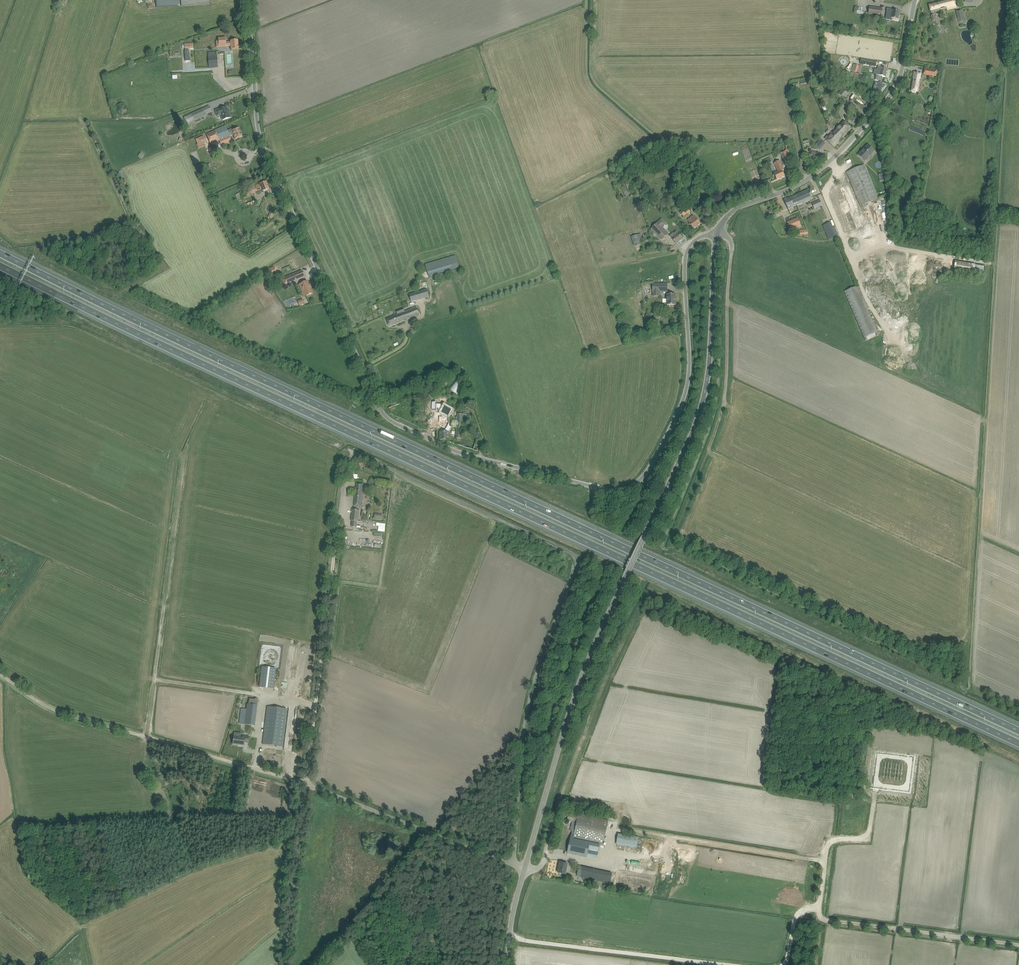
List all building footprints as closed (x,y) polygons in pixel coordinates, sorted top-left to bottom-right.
[(931,13),(947,9),(947,10),(956,8),(954,0),(946,0),(929,4),(931,13)] [(869,15),(881,17),(882,9),(870,7),(869,15)] [(891,20),(891,18),(898,19),(900,12),(897,11),(897,10),(887,8),(886,12),(887,12),(886,19),(891,20)] [(956,11),(959,24),(965,22),(962,10),(956,11)] [(238,49),(238,40),(231,41),(231,42),(226,43),(225,38),(218,38),(218,41),(219,46),(223,45),(223,47),(226,47),(231,46),(231,49),(238,49)] [(193,43),(184,44),(185,49),(185,51),(184,51),(185,61),(190,61),(189,50),(188,50),(188,49),(193,49),(193,43)] [(217,55),(208,56),(209,68),(218,67),(218,63),(217,55)] [(876,75),(875,79),(881,81),(882,76),(885,77),(888,69),(883,68),(882,68),(878,67),(876,75)] [(923,74),(936,76),(937,70),(925,68),(923,74)] [(911,91),(918,92),(921,73),(914,72),(911,91)] [(873,90),(872,94),(879,96),(879,97),(880,97),(883,86),(882,86),(878,85),(876,91),(873,90)] [(838,94),(844,99),(852,90),(845,86),(838,94)] [(192,113),(184,117),(186,123),(190,121),(190,122),(192,121),(192,120),(194,119),(195,120),(206,115),(205,113),(206,113),(207,113),(211,111),(209,105),(192,113)] [(215,111),(216,116),(221,114),(223,120),(231,117),(230,113),(228,113),(226,107),(215,111)] [(851,128),(844,121),(832,133),(831,132),(825,139),(833,147),(840,140),(839,140),(851,128)] [(232,129),(227,131),(225,126),(206,134),(210,144),(233,134),(235,139),(242,136),(239,128),(233,130),(232,129)] [(204,145),(203,142),(205,141),(203,136),(195,139),(198,147),(204,145)] [(821,140),(816,145),(815,145),(819,148),(824,143),(821,140)] [(858,155),(864,161),(874,151),(868,145),(858,155)] [(791,161),(786,150),(780,152),(785,164),(791,161)] [(784,170),(781,164),(780,160),(774,163),(777,171),(774,173),(773,175),(774,176),(775,176),(777,179),(785,176),(782,170),(784,170)] [(864,165),(847,172),(860,206),(878,199),(864,165)] [(269,189),(266,181),(260,184),(260,185),(256,187),(255,186),(240,192),(242,198),(253,193),(262,189),(263,192),(269,189)] [(841,187),(855,228),(864,225),(850,184),(841,187)] [(784,201),(788,209),(812,198),(809,190),(784,201)] [(843,233),(851,230),(839,192),(830,195),(843,233)] [(680,212),(684,217),(690,212),(686,207),(680,212)] [(689,223),(691,225),(694,229),(700,224),(696,218),(693,215),(687,220),(690,223),(689,223)] [(651,229),(662,240),(668,234),(661,227),(666,223),(661,218),(651,229)] [(801,226),(800,222),(798,218),(787,222),(789,227),(790,230),(794,229),(801,226)] [(828,230),(825,231),(828,239),(829,238),(832,237),(836,236),(832,227),(828,230)] [(670,236),(671,238),(676,244),(682,239),(677,232),(674,235),(673,233),(670,236)] [(631,237),(634,246),(641,244),(638,235),(631,237)] [(429,276),(460,267),(456,255),(426,263),(429,276)] [(974,272),(975,264),(955,261),(954,269),(974,272)] [(265,270),(267,275),(276,272),(274,266),(265,270)] [(282,279),(285,286),(305,277),(302,270),(282,279)] [(304,291),(302,292),(304,297),(312,293),(306,281),(299,284),(301,289),(302,288),(304,291)] [(667,292),(667,284),(652,284),(652,297),(660,296),(660,292),(667,292)] [(844,291),(865,341),(879,335),(858,285),(844,291)] [(429,296),(427,289),(409,295),(411,302),(418,300),(421,299),(429,296)] [(667,305),(676,305),(676,298),(675,298),(675,294),(667,294),(667,305)] [(405,311),(403,308),(396,311),(397,314),(386,318),(389,327),(420,315),(416,307),(405,311)] [(434,403),(430,403),(431,411),(435,411),(435,409),(438,409),(438,410),(441,412),(441,413),(448,417),(451,410),(444,406),(444,405),(435,405),(434,403)] [(466,423),(465,414),(457,414),(457,417),(456,418),(457,419),(457,424),(456,438),(458,438),(458,440),(459,440),(459,438),(461,438),(462,423),(466,423)] [(354,506),(362,506),(364,484),(356,483),(354,506)] [(352,521),(352,527),(357,527),(357,521),(358,522),(359,510),(352,510),(351,521),(352,521)] [(259,687),(273,689),(276,668),(261,666),(259,687)] [(239,724),(255,725),(258,699),(255,698),(255,699),(249,699),(248,704),(247,704),(246,710),(241,709),(239,724)] [(262,744),(282,746),(287,709),(267,706),(262,744)] [(234,736),(233,739),(233,744),(244,746),(244,742),(248,743),(249,737),(241,735),(241,737),(234,736)] [(577,823),(579,814),(569,812),(567,821),(577,823)] [(571,833),(567,853),(587,857),(590,842),(574,839),(574,838),(586,841),(603,845),(608,821),(579,814),(577,823),(574,834),(572,833),(571,833)] [(616,844),(636,847),(638,837),(618,834),(616,844)] [(558,873),(565,874),(568,864),(560,862),(558,873)] [(579,866),(576,876),(584,878),(585,875),(581,874),(583,867),(579,866)] [(594,869),(583,867),(581,874),(585,875),(584,878),(591,880),(594,869)] [(594,869),(591,880),(602,882),(603,879),(596,877),(597,870),(594,869)] [(608,872),(597,870),(596,877),(603,879),(602,882),(606,883),(608,872)]
